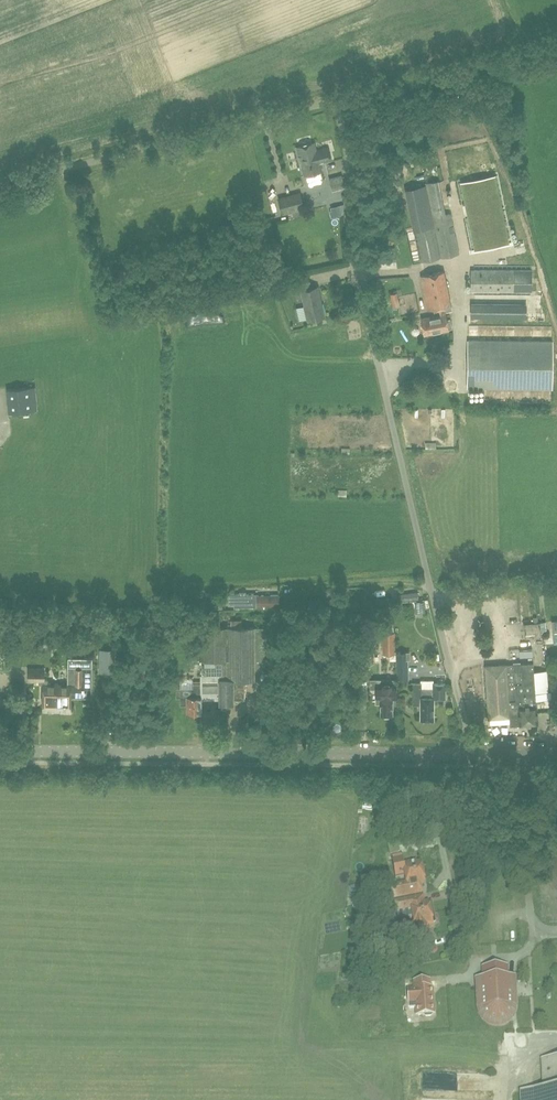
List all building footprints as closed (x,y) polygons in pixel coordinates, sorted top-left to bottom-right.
[(331,160),(330,155),(327,147),(316,150),(314,142),(296,147),(304,175),(322,171),(320,163),(331,160)] [(342,176),(332,179),(335,189),(344,187),(342,176)] [(459,254),(444,180),(426,184),(434,227),(414,231),(420,262),(459,254)] [(414,231),(434,227),(426,184),(405,188),(414,231)] [(304,208),(300,194),(278,200),(282,214),(304,208)] [(328,216),(338,216),(338,204),(327,205),(328,216)] [(395,248),(376,250),(377,263),(396,261),(395,248)] [(532,291),(532,271),(515,271),(471,270),(471,291),(515,291),(532,291)] [(443,271),(420,276),(428,310),(434,309),(435,316),(421,318),(424,335),(449,330),(445,312),(452,311),(443,271)] [(310,283),(309,276),(294,279),(276,283),(278,290),(295,287),(310,283)] [(301,290),(308,320),(324,316),(317,287),(301,290)] [(527,304),(471,304),(470,317),(526,318),(527,304)] [(552,389),(552,341),(469,340),(468,388),(552,389)] [(34,387),(7,390),(10,413),(37,410),(34,387)] [(254,594),(247,594),(245,592),(240,592),(239,594),(228,594),(228,605),(238,605),(238,607),(247,607),(279,607),(278,595),(254,595),(254,594)] [(415,602),(416,611),(425,610),(424,601),(415,602)] [(540,623),(538,623),(538,617),(533,617),(533,623),(524,624),(525,638),(542,637),(540,623)] [(254,680),(254,627),(201,628),(202,677),(200,677),(200,683),(201,683),(201,688),(201,699),(220,699),(220,703),(227,703),(227,699),(245,699),(244,680),(254,680)] [(383,633),(384,653),(395,653),(394,633),(383,633)] [(116,649),(99,649),(98,672),(115,673),(116,649)] [(409,658),(405,658),(405,652),(399,652),(399,658),(398,658),(398,679),(409,679),(409,658)] [(533,663),(485,666),(488,718),(509,717),(509,725),(537,724),(533,663)] [(57,711),(57,694),(57,684),(48,683),(48,680),(45,679),(45,669),(29,669),(29,680),(39,681),(39,684),(43,684),(43,711),(57,711)] [(83,685),(83,669),(75,669),(68,669),(68,680),(68,684),(57,684),(57,694),(57,711),(64,712),(64,713),(71,713),(72,712),(74,710),(74,708),(73,706),(71,704),(72,685),(83,685)] [(201,713),(201,699),(201,688),(201,683),(200,683),(193,683),(193,688),(176,688),(176,697),(180,697),(181,705),(187,705),(187,713),(201,713)] [(388,686),(376,685),(376,699),(381,699),(380,715),(393,715),(393,705),(396,705),(396,683),(388,683),(388,686)] [(434,683),(434,690),(421,690),(422,683),(414,683),(413,704),(421,704),(420,719),(434,719),(434,698),(445,698),(446,684),(434,683)] [(511,751),(520,751),(521,732),(511,732),(511,751)] [(412,822),(410,810),(396,813),(398,825),(412,822)] [(395,878),(405,876),(423,873),(420,861),(416,862),(416,859),(403,862),(400,853),(391,855),(392,860),(391,860),(395,878)] [(425,883),(423,873),(405,876),(406,881),(389,885),(392,900),(423,893),(421,884),(425,883)] [(431,901),(425,902),(423,895),(393,901),(395,913),(411,909),(412,916),(433,912),(431,901)] [(432,919),(435,919),(433,912),(412,916),(414,924),(411,924),(413,935),(429,932),(428,924),(433,923),(432,919)] [(410,939),(411,947),(432,943),(430,935),(410,939)] [(477,977),(478,1007),(480,1014),(483,1019),(489,1023),(495,1025),(501,1024),(507,1022),(511,1017),(514,1012),(515,1005),(513,975),(507,975),(507,964),(499,965),(499,963),(490,963),(490,965),(482,966),(483,977),(477,977)] [(413,980),(414,988),(407,989),(409,1003),(415,1003),(416,1015),(423,1014),(426,1016),(431,1016),(433,1013),(434,1013),(432,987),(430,987),(429,979),(413,980)] [(520,1092),(521,1099),(556,1099),(556,1058),(542,1059),(544,1090),(520,1091),(520,1092)] [(443,1080),(444,1090),(453,1089),(453,1079),(443,1080)]
